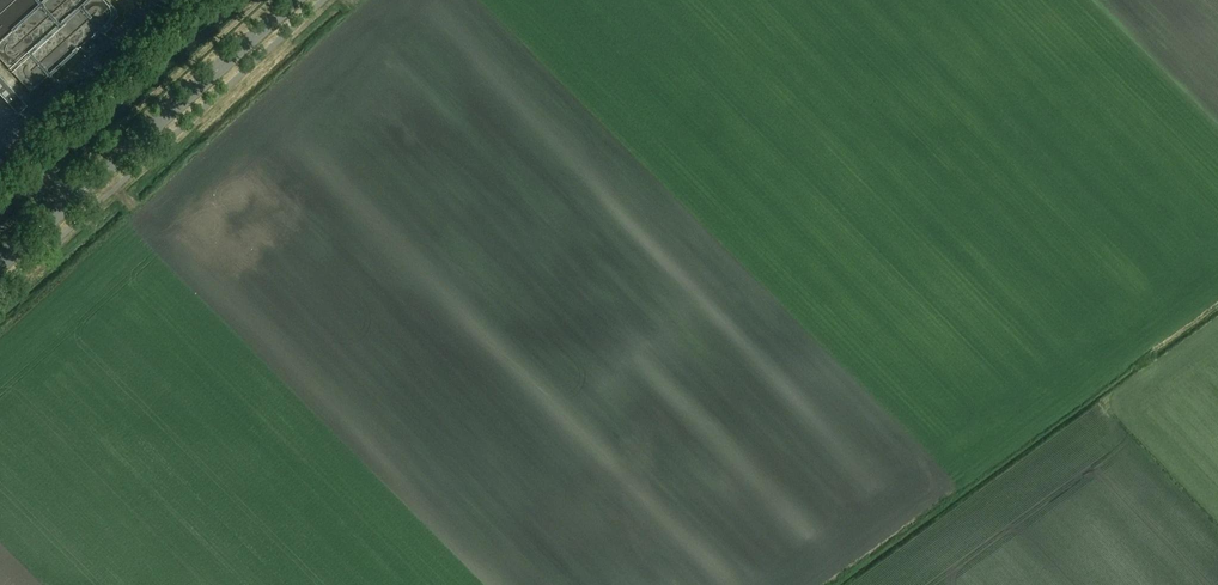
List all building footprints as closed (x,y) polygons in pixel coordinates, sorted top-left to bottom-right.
[(19,114),(28,106),(0,75),(0,94),(19,114)]
